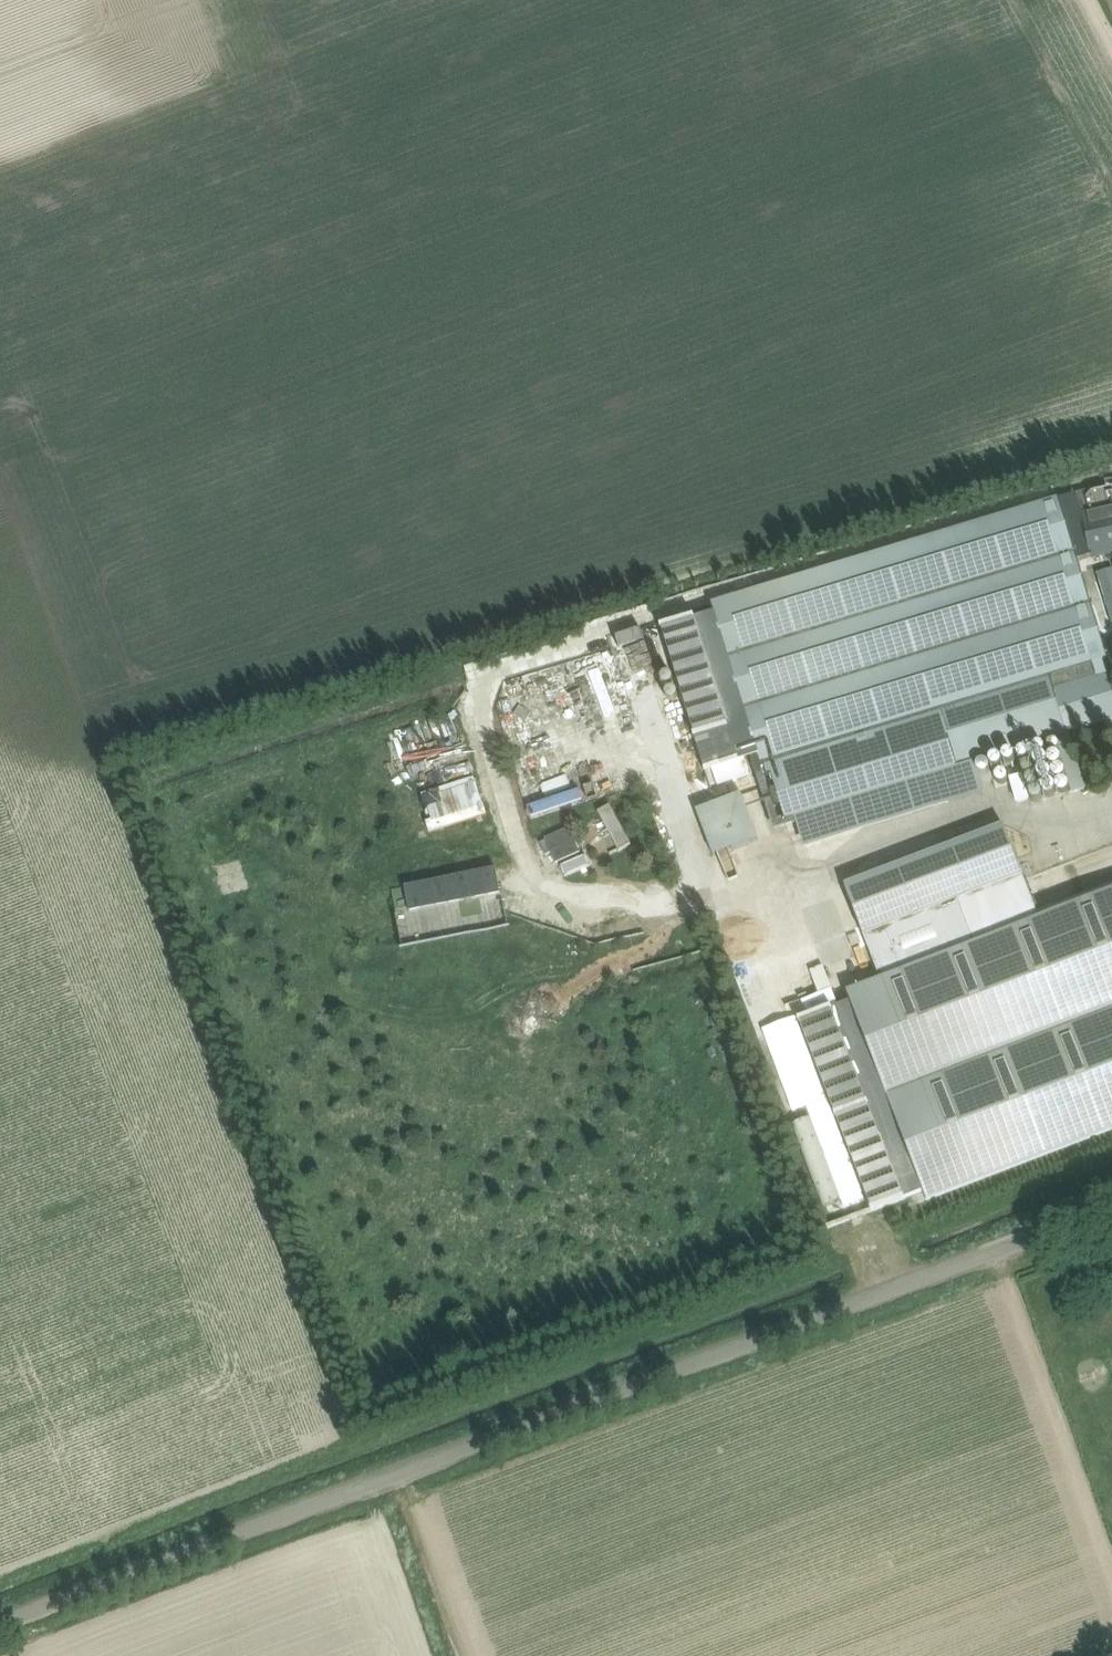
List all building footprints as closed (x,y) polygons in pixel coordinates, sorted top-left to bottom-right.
[(1080,493),(1094,556),(1111,552),(1111,486),(1080,493)] [(1064,736),(1108,722),(1111,721),(1111,688),(1103,660),(1107,657),(1058,498),(714,602),(715,606),(717,612),(689,620),(662,627),(706,772),(740,762),(757,757),(761,768),(764,767),(768,778),(772,776),(787,824),(1064,736)] [(427,830),(480,814),(469,777),(416,793),(427,830)] [(742,794),(714,805),(731,851),(759,840),(742,794)] [(613,848),(626,841),(606,803),(593,810),(613,848)] [(578,849),(567,826),(541,839),(552,862),(578,849)] [(927,1201),(1111,1131),(1111,885),(1037,914),(1023,877),(1016,859),(1004,826),(845,886),(881,980),(863,987),(848,993),(851,1002),(841,1006),(839,1006),(832,1009),(832,1008),(808,1017),(799,1020),(800,1024),(801,1023),(836,1114),(835,1115),(836,1118),(838,1118),(873,1209),(871,1210),(872,1213),(905,1200),(905,1199),(924,1192),(927,1201)] [(560,858),(564,873),(586,866),(582,852),(560,858)] [(405,943),(504,924),(495,879),(396,899),(405,943)] [(820,965),(807,969),(815,993),(798,999),(800,1004),(829,995),(820,965)]
